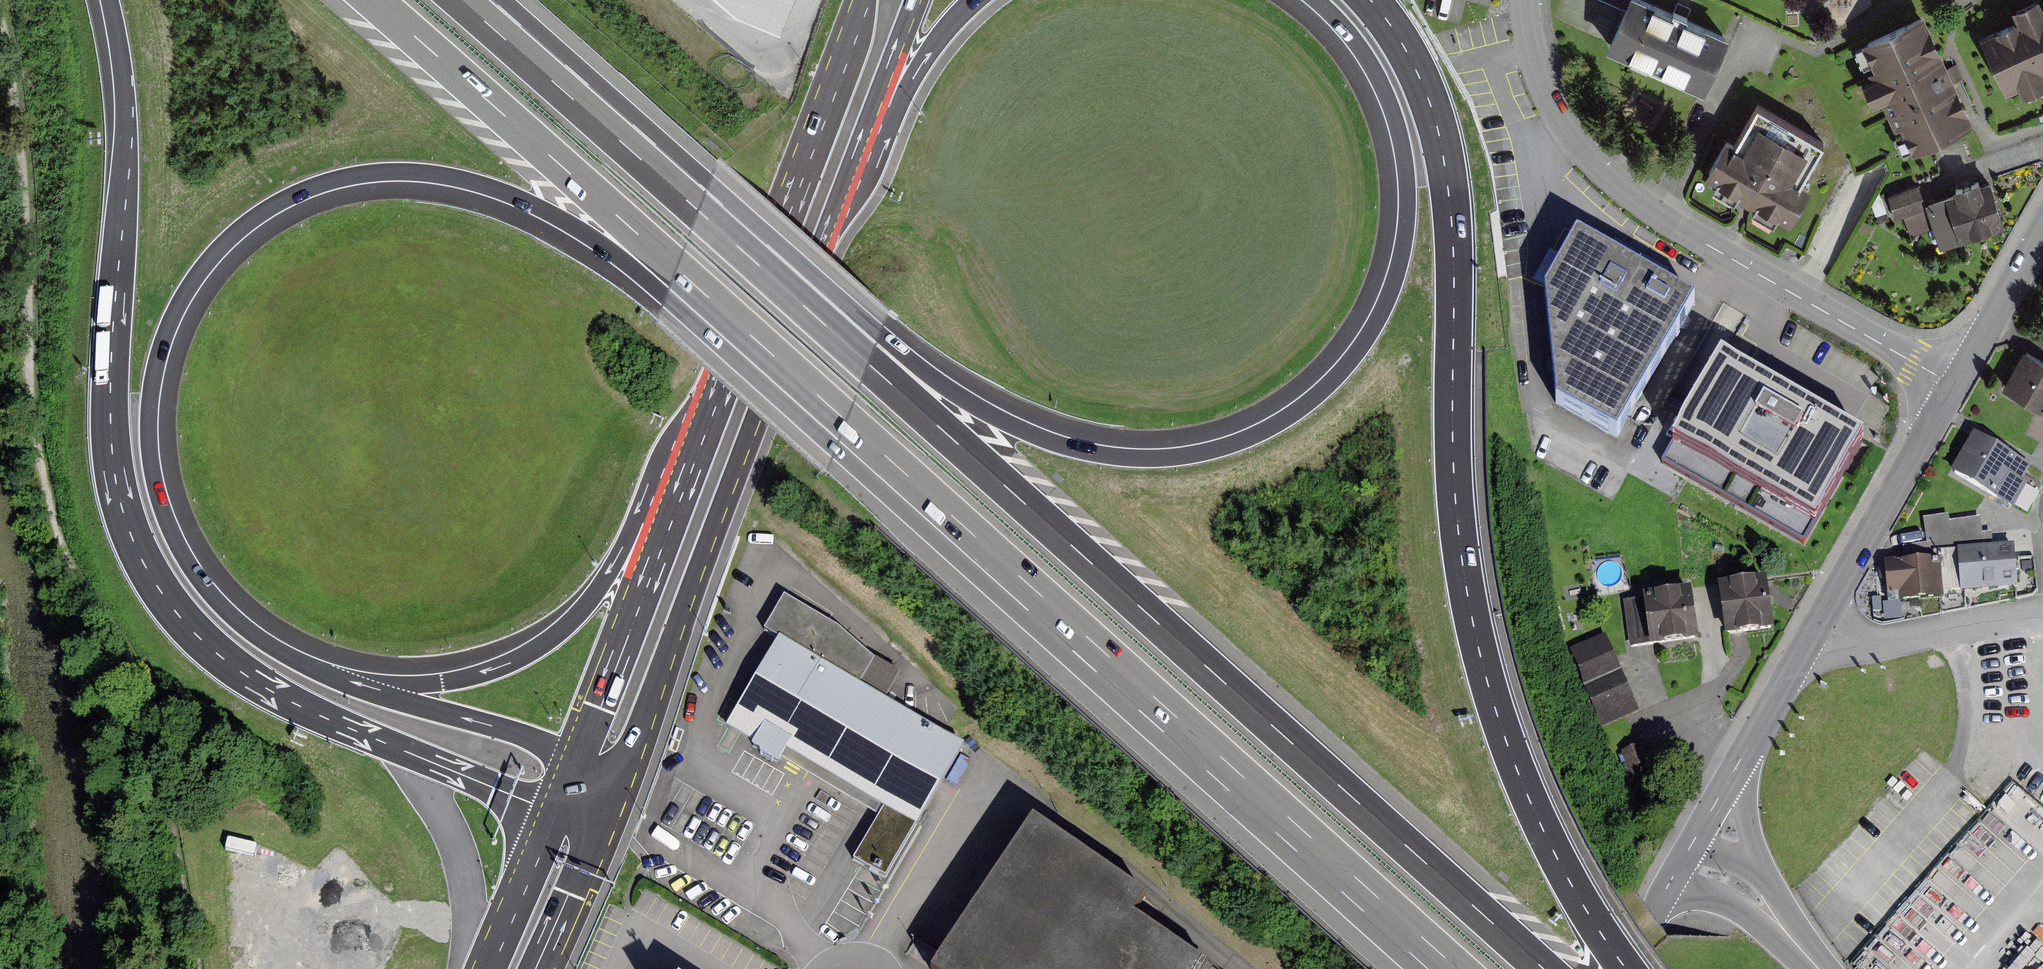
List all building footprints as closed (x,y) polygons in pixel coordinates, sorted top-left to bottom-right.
[(1626,0),(1604,0),(1623,8),(1626,0)] [(1704,90),(1729,34),(1680,12),(1653,0),(1626,0),(1623,8),(1606,46),(1704,90)] [(2006,92),(2042,75),(2042,6),(1980,34),(2006,92)] [(1912,151),(1974,123),(1924,12),(1862,41),(1912,151)] [(1839,146),(1770,109),(1750,145),(1736,137),(1714,178),(1808,228),(1828,192),(1818,186),(1839,146)] [(1955,192),(1945,195),(1960,239),(2005,224),(1991,180),(1981,183),(1979,177),(1953,186),(1955,192)] [(1926,183),(1900,191),(1913,234),(1939,226),(1926,183)] [(1617,438),(1695,302),(1577,235),(1544,291),(1555,403),(1617,438)] [(2025,353),(2003,391),(2042,413),(2042,363),(2025,353)] [(1862,444),(1716,360),(1658,461),(1805,545),(1862,444)] [(2035,466),(1978,434),(1955,473),(2012,506),(2035,466)] [(2013,542),(1958,546),(1961,588),(2016,583),(2013,542)] [(1938,557),(1886,561),(1889,597),(1941,593),(1938,557)] [(1717,584),(1725,637),(1773,631),(1766,578),(1717,584)] [(1650,648),(1698,642),(1691,589),(1643,596),(1643,598),(1623,601),(1630,648),(1650,645),(1650,648)] [(786,601),(768,632),(784,641),(733,730),(884,816),(862,855),(897,876),(972,745),(870,687),(883,662),(844,635),(786,601)] [(1613,639),(1575,654),(1603,725),(1641,709),(1613,639)] [(1642,745),(1621,755),(1632,779),(1654,770),(1642,745)] [(934,968),(1207,968),(1134,919),(1147,900),(1033,823),(934,968)]
